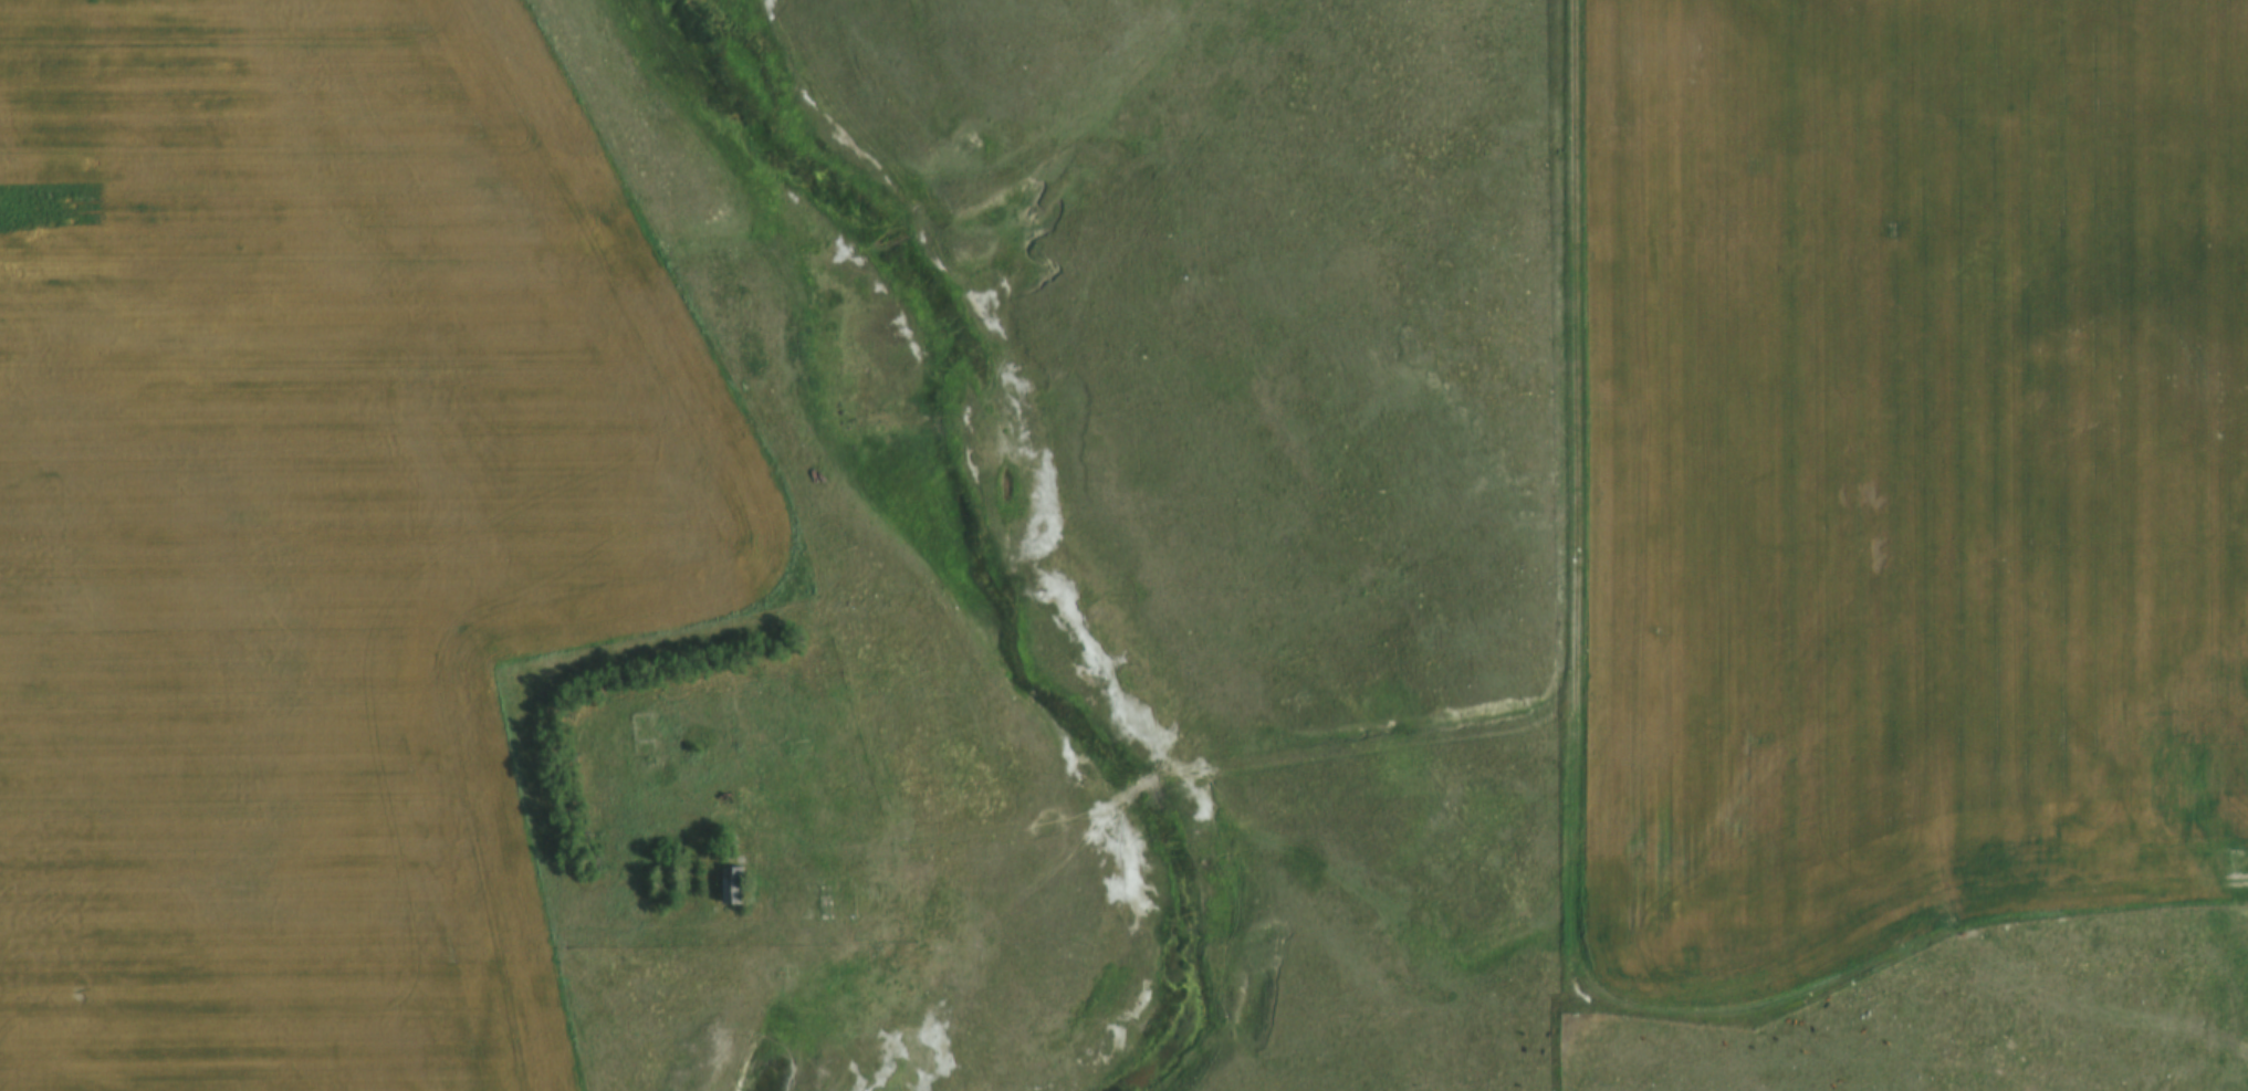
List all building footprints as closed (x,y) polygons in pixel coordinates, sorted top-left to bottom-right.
[(744,869),(729,869),(729,904),(744,904),(744,869)]
